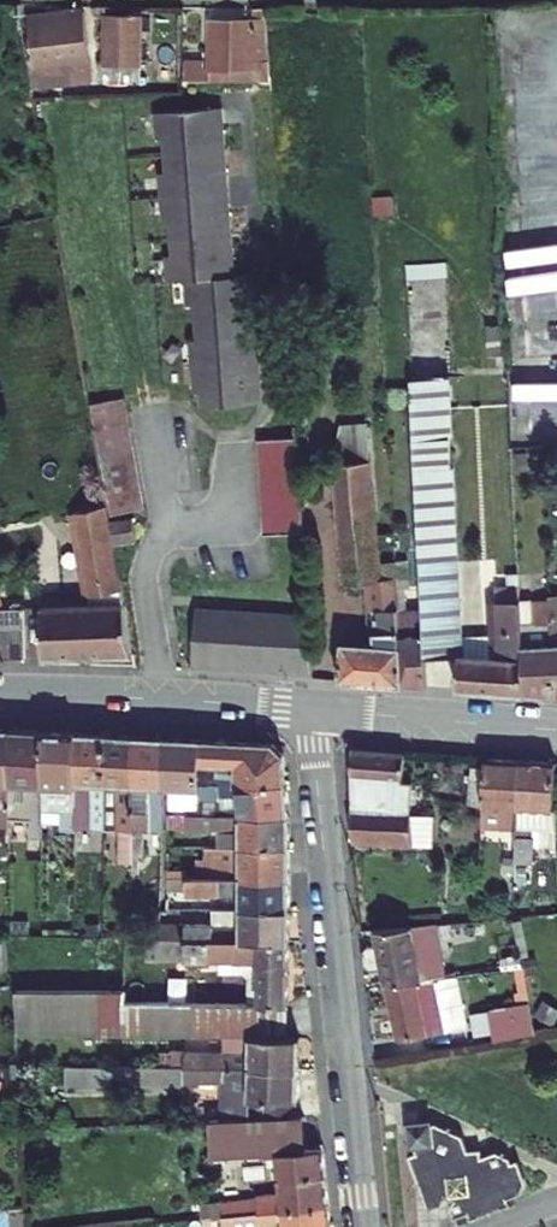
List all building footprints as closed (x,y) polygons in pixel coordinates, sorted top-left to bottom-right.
[(185,61),(185,80),(258,80),(258,77),(270,77),(267,9),(254,9),(255,19),(211,18),(211,69),(204,69),(204,61),(185,61)] [(31,55),(34,84),(62,85),(93,81),(84,12),(29,19),(34,55),(31,55)] [(104,19),(103,60),(98,60),(99,80),(141,80),(142,15),(106,15),(104,15),(104,19)] [(507,62),(508,75),(556,68),(556,56),(507,62)] [(500,89),(501,107),(556,104),(556,86),(500,89)] [(196,393),(197,411),(254,411),(242,283),(227,284),(212,115),(142,121),(144,145),(154,143),(158,181),(146,181),(150,230),(162,230),(164,266),(154,267),(155,291),(172,289),(175,314),(186,313),(189,347),(179,347),(183,395),(196,393)] [(505,130),(508,147),(556,139),(556,122),(505,130)] [(556,291),(556,184),(504,188),(506,213),(503,213),(505,244),(504,244),(507,295),(556,291)] [(375,198),(375,213),(394,212),(392,196),(375,198)] [(407,265),(407,277),(447,275),(447,263),(407,265)] [(489,356),(506,355),(505,325),(488,326),(489,356)] [(513,334),(513,350),(556,348),(556,332),(513,334)] [(425,658),(459,656),(456,688),(525,694),(520,601),(519,573),(508,573),(509,586),(496,587),(497,601),(492,601),(494,635),(495,656),(459,653),(459,637),(446,377),(411,379),(422,609),(425,658)] [(128,513),(109,400),(77,406),(98,512),(66,517),(83,600),(113,597),(104,549),(126,545),(121,521),(99,524),(98,518),(128,513)] [(519,423),(519,439),(556,438),(556,422),(519,423)] [(340,681),(403,685),(395,561),(380,562),(368,423),(340,425),(335,446),(335,464),(345,584),(365,582),(367,611),(373,611),(376,645),(343,642),(340,681)] [(249,446),(256,543),(295,541),(287,445),(249,446)] [(516,453),(517,464),(528,463),(527,453),(516,453)] [(403,685),(426,687),(425,658),(422,609),(406,610),(404,588),(409,587),(407,560),(395,561),(403,685)] [(525,694),(556,697),(550,600),(520,601),(525,694)] [(193,605),(188,660),(308,666),(303,617),(193,605)] [(25,658),(24,608),(4,609),(0,609),(0,641),(5,659),(25,658)] [(114,608),(34,609),(35,658),(126,656),(114,608)] [(494,635),(459,637),(459,653),(495,656),(494,635)] [(9,826),(10,820),(11,731),(0,731),(0,826),(9,826)] [(44,733),(11,731),(10,820),(30,820),(30,838),(43,838),(43,820),(44,810),(44,733)] [(60,831),(75,831),(76,734),(44,733),(44,810),(61,811),(61,821),(60,831)] [(76,734),(75,831),(76,831),(75,862),(92,863),(93,828),(104,829),(106,736),(76,734)] [(133,856),(135,737),(106,736),(104,829),(120,830),(120,863),(133,863),(133,856)] [(135,737),(133,856),(143,856),(144,831),(162,832),(163,739),(135,737)] [(169,739),(168,809),(199,810),(199,784),(200,741),(169,739)] [(199,784),(287,784),(286,779),(284,755),(273,745),(200,741),(199,784)] [(394,760),(337,756),(347,845),(406,841),(404,788),(392,788),(394,760)] [(542,766),(472,763),(472,829),(508,829),(508,856),(527,857),(527,828),(548,829),(542,766)] [(290,816),(287,784),(199,784),(199,810),(199,815),(290,816)] [(43,820),(61,821),(61,811),(44,810),(43,820)] [(199,815),(168,815),(168,828),(187,828),(187,831),(218,831),(241,831),(241,847),(290,848),(290,816),(199,815)] [(9,826),(0,826),(0,839),(9,838),(9,826)] [(218,847),(241,847),(241,831),(218,831),(218,847)] [(241,879),(290,879),(290,848),(241,847),(218,847),(211,847),(210,879),(241,879)] [(186,891),(186,894),(241,894),(241,909),(290,910),(290,879),(241,879),(210,879),(186,879),(168,879),(168,891),(186,891)] [(289,941),(290,910),(241,909),(213,909),(213,925),(164,925),(164,939),(186,940),(241,941),(289,941)] [(449,922),(372,932),(385,1004),(392,1047),(450,1037),(441,980),(421,983),(414,948),(452,941),(449,922)] [(160,939),(148,939),(148,960),(161,960),(161,939),(160,939)] [(161,939),(161,960),(185,961),(186,940),(164,939),(161,939)] [(186,940),(185,961),(220,961),(233,961),(233,974),(244,974),(249,978),(249,1004),(196,1003),(196,983),(172,982),(171,1004),(124,1004),(125,991),(16,990),(18,1034),(209,1036),(289,1037),(289,941),(241,941),(186,940)] [(220,974),(233,974),(233,961),(220,961),(220,974)] [(518,1010),(486,1015),(492,1047),(523,1041),(518,1010)] [(185,1068),(299,1069),(299,1038),(289,1037),(209,1036),(209,1050),(172,1050),(172,1053),(172,1068),(185,1068)] [(172,1068),(172,1053),(160,1053),(160,1068),(172,1068)] [(129,1067),(66,1067),(66,1086),(129,1086),(129,1067)] [(129,1067),(129,1086),(158,1085),(158,1067),(129,1067)] [(158,1085),(184,1084),(185,1068),(172,1068),(160,1068),(158,1067),(158,1085)] [(222,1099),(222,1120),(295,1117),(295,1101),(299,1101),(299,1069),(185,1068),(184,1084),(200,1084),(232,1084),(232,1099),(222,1099)] [(222,1084),(222,1099),(232,1099),(232,1084),(222,1084)] [(305,1134),(304,1116),(295,1117),(222,1120),(210,1121),(211,1140),(305,1134)] [(426,1124),(405,1128),(408,1150),(412,1150),(414,1155),(406,1158),(426,1212),(439,1208),(450,1212),(454,1224),(468,1219),(470,1225),(511,1209),(509,1203),(526,1198),(528,1191),(519,1166),(513,1168),(512,1163),(496,1156),(485,1160),(483,1154),(469,1157),(464,1143),(437,1130),(426,1132),(426,1124)] [(307,1152),(305,1134),(211,1140),(212,1159),(276,1155),(307,1152)] [(222,1201),(223,1216),(328,1206),(322,1150),(307,1152),(276,1155),(278,1179),(255,1182),(257,1198),(222,1201)] [(223,1216),(222,1201),(200,1203),(202,1218),(223,1216)] [(223,1216),(224,1226),(330,1226),(328,1206),(223,1216)]
